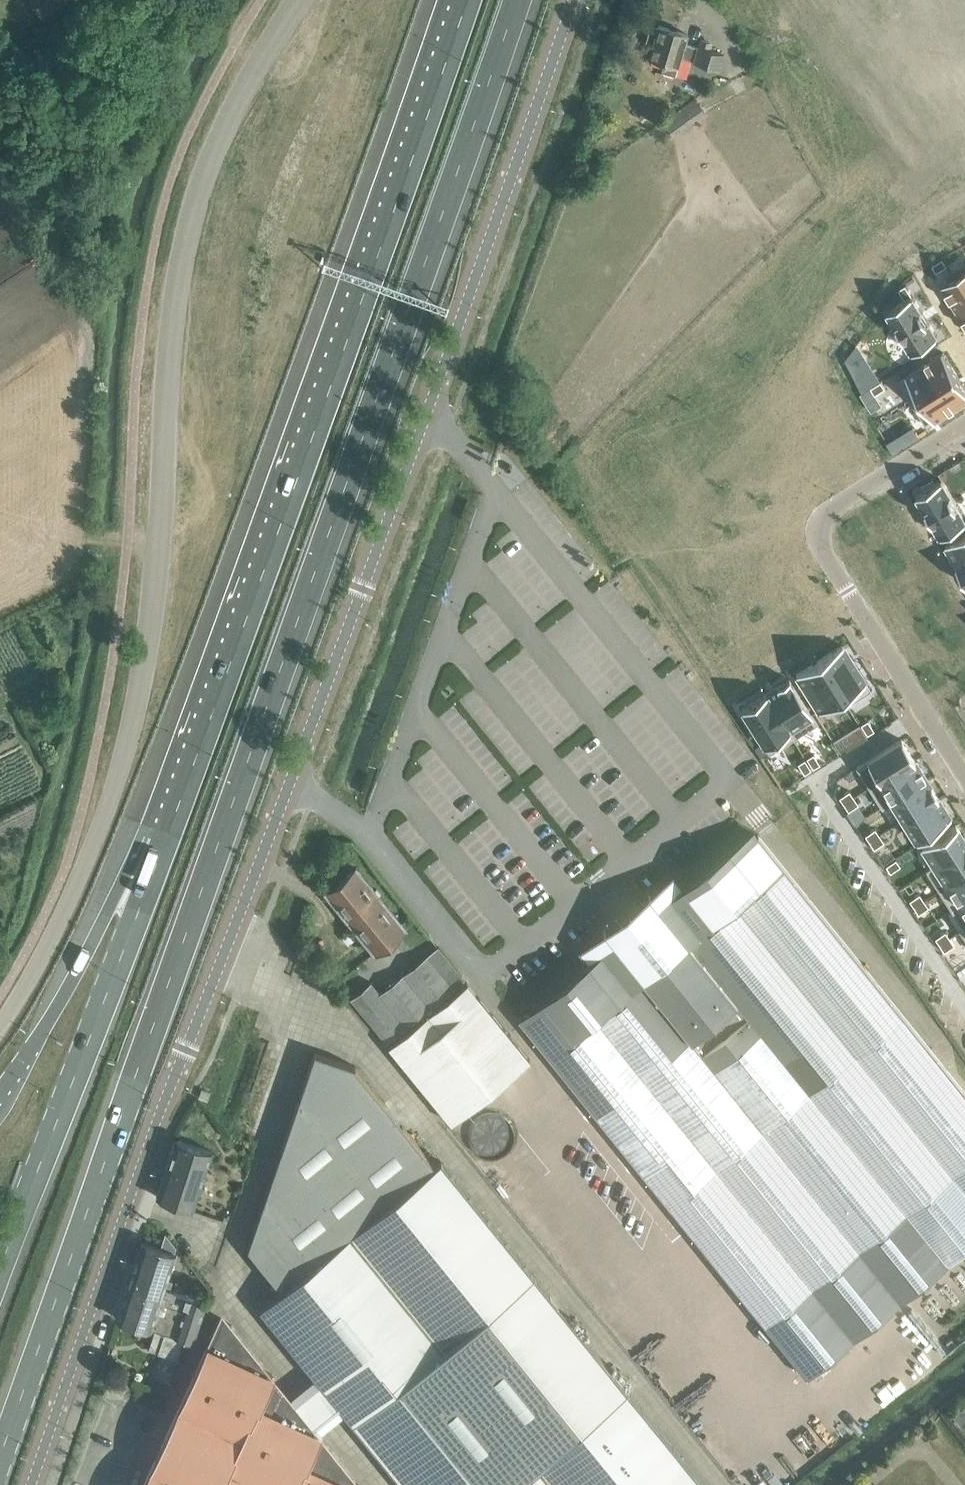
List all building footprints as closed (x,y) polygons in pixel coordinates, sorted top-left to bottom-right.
[(45,22),(83,0),(32,0),(45,22)] [(725,53),(713,49),(715,43),(703,40),(701,46),(700,45),(699,47),(686,43),(689,34),(658,25),(658,27),(652,25),(646,43),(653,45),(649,58),(651,58),(651,60),(666,65),(664,72),(676,76),(683,54),(696,58),(695,61),(720,68),(725,53)] [(687,104),(697,119),(706,112),(697,98),(687,104)] [(943,257),(933,264),(937,271),(947,264),(943,257)] [(942,284),(957,308),(964,303),(964,270),(942,284)] [(906,284),(899,288),(905,298),(912,294),(906,284)] [(905,298),(888,309),(914,350),(938,335),(912,294),(905,298)] [(957,308),(964,322),(964,303),(957,308)] [(943,351),(899,379),(913,402),(958,374),(943,351)] [(872,370),(857,380),(863,391),(879,381),(872,370)] [(913,402),(928,425),(964,402),(964,385),(958,374),(913,402)] [(881,380),(871,386),(875,393),(885,387),(881,380)] [(901,436),(891,442),(895,449),(905,442),(901,436)] [(918,493),(942,534),(964,521),(964,517),(942,478),(935,482),(933,478),(922,484),(925,489),(918,493)] [(946,544),(958,564),(957,564),(958,564),(964,560),(964,533),(946,544)] [(842,645),(819,659),(842,696),(841,697),(846,704),(870,689),(842,645)] [(819,659),(796,674),(819,711),(841,697),(842,696),(819,659)] [(765,692),(764,693),(792,737),(817,722),(789,678),(765,693),(765,692)] [(764,693),(741,708),(769,752),(792,737),(764,693)] [(860,723),(867,733),(874,729),(867,719),(860,723)] [(858,724),(851,729),(858,739),(865,735),(858,724)] [(901,738),(856,766),(869,786),(914,758),(901,738)] [(813,753),(806,757),(813,767),(820,763),(813,753)] [(804,773),(811,768),(804,758),(797,763),(804,773)] [(914,758),(869,786),(882,806),(892,800),(891,799),(926,778),(914,759),(914,758)] [(926,778),(891,799),(892,800),(903,819),(938,797),(926,778)] [(839,796),(843,803),(853,796),(849,789),(839,796)] [(858,803),(853,796),(843,803),(848,810),(858,803)] [(938,797),(903,819),(916,839),(950,817),(938,797)] [(921,846),(933,865),(934,866),(964,846),(964,839),(955,824),(921,846)] [(865,834),(869,841),(879,834),(875,827),(865,834)] [(523,1024),(806,1375),(948,1261),(907,1210),(964,1163),(964,1091),(758,834),(523,1024)] [(884,841),(879,834),(869,841),(874,847),(884,841)] [(926,869),(939,889),(964,873),(964,846),(934,866),(933,865),(926,869)] [(895,858),(885,864),(890,871),(900,864),(895,858)] [(356,868),(324,893),(374,954),(392,939),(404,955),(413,948),(400,932),(405,929),(404,927),(409,923),(405,918),(400,923),(356,868)] [(939,889),(951,909),(964,900),(964,873),(939,889)] [(909,899),(914,906),(924,899),(919,892),(909,899)] [(924,899),(914,906),(918,913),(928,906),(924,899)] [(951,909),(963,927),(964,928),(964,927),(964,900),(951,909)] [(935,937),(939,944),(949,937),(945,930),(935,937)] [(949,937),(939,944),(944,950),(954,944),(949,937)] [(451,1123),(481,1098),(529,1060),(466,981),(431,1010),(429,1007),(463,979),(436,946),(379,993),(370,982),(351,998),(386,1041),(419,1015),(421,1018),(388,1045),(451,1123)] [(956,968),(961,975),(964,972),(964,962),(956,968)] [(344,1412),(403,1484),(705,1484),(441,1160),(435,1165),(355,1067),(355,1065),(315,1052),(248,1248),(282,1290),(260,1308),(344,1412)] [(175,1139),(156,1196),(193,1209),(206,1168),(211,1151),(175,1139)] [(175,1252),(152,1244),(142,1241),(129,1281),(164,1293),(161,1301),(184,1309),(176,1336),(183,1339),(194,1342),(207,1300),(165,1287),(168,1279),(175,1252)] [(177,1358),(183,1339),(176,1336),(184,1309),(161,1301),(164,1293),(129,1281),(117,1317),(155,1329),(149,1349),(177,1358)] [(312,1465),(313,1462),(317,1459),(323,1444),(316,1441),(320,1432),(259,1404),(273,1374),(208,1344),(144,1484),(354,1484),(312,1465)]
